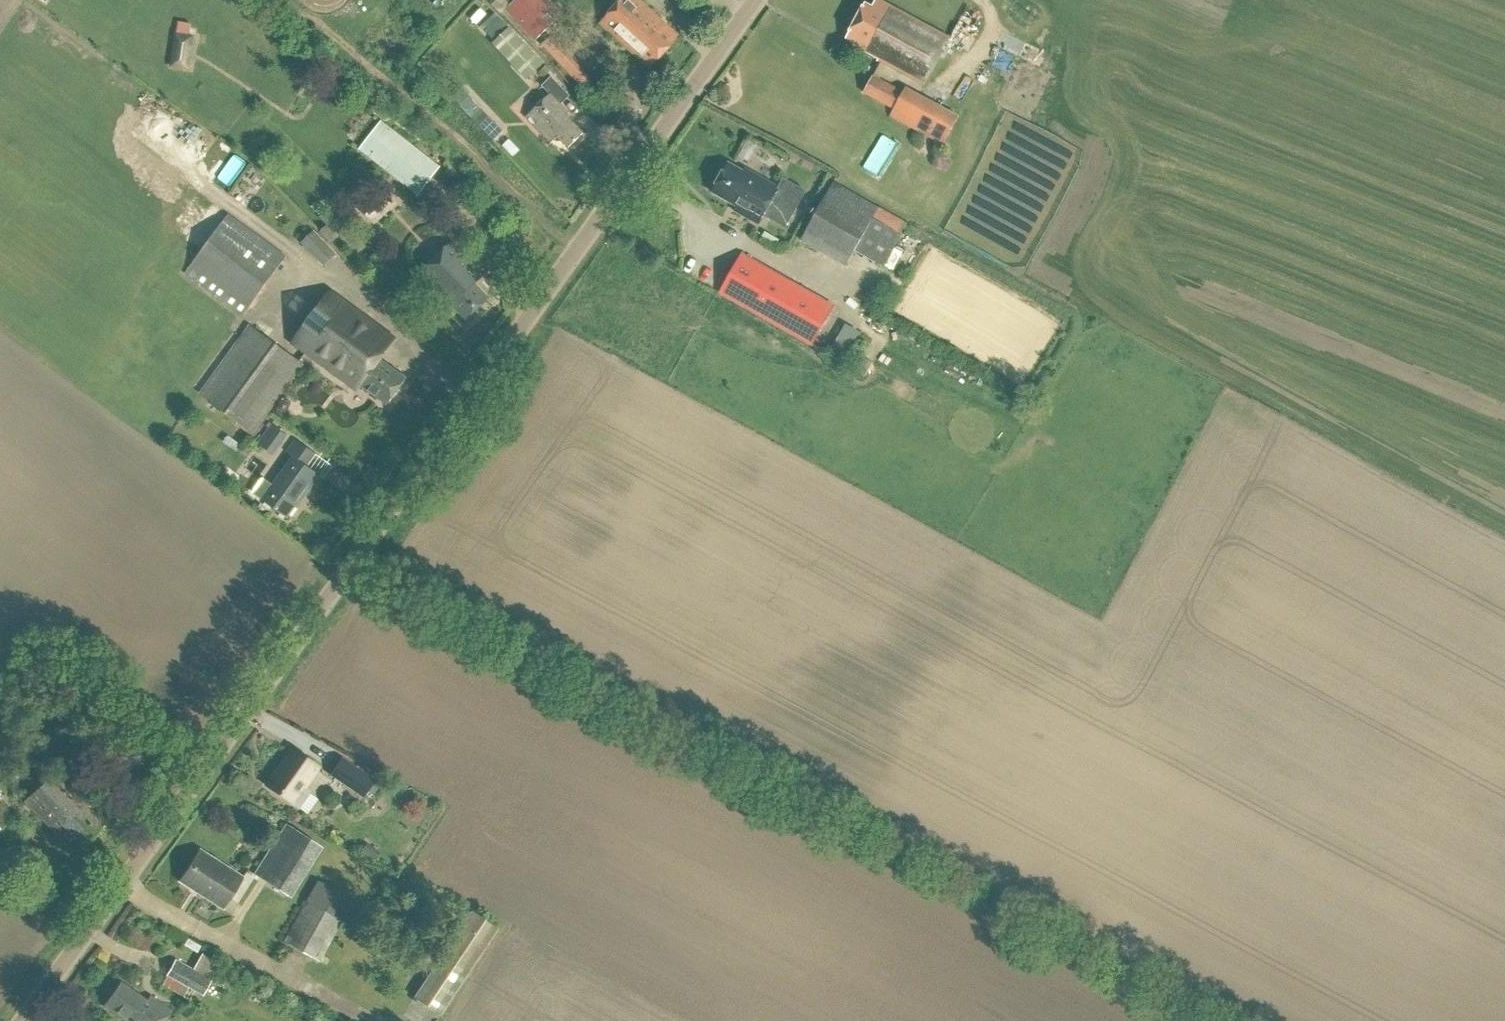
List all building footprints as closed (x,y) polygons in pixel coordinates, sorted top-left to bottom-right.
[(508,8),(537,39),(558,19),(540,0),(517,0),(508,8)] [(652,67),(680,37),(641,0),(622,0),(602,21),(652,67)] [(892,108),(889,114),(942,143),(958,114),(905,85),(902,89),(879,77),(887,63),(924,83),(949,36),(883,0),(874,0),(872,5),(866,2),(848,36),(865,45),(863,48),(880,57),(879,59),(862,92),(892,108)] [(927,13),(937,16),(942,0),(931,0),(927,13)] [(955,38),(972,47),(989,14),(972,5),(955,38)] [(509,27),(495,41),(492,43),(526,79),(543,63),(509,27)] [(176,68),(195,69),(197,36),(178,34),(176,68)] [(553,36),(539,50),(573,85),(587,71),(553,36)] [(558,136),(568,147),(584,132),(567,114),(569,112),(562,103),(571,94),(553,76),(543,85),(551,93),(527,116),(552,142),(558,136)] [(468,88),(459,101),(476,113),(486,100),(468,88)] [(495,140),(508,131),(494,112),(482,121),(495,140)] [(380,120),(357,148),(416,193),(440,165),(380,120)] [(734,210),(759,224),(764,215),(785,226),(805,191),(784,179),(779,188),(745,169),(744,171),(729,162),(712,192),(737,206),(734,210)] [(905,222),(832,180),(799,237),(845,264),(854,249),(879,264),(905,222)] [(359,205),(377,225),(401,203),(383,183),(359,205)] [(229,212),(183,272),(242,314),(287,254),(229,212)] [(321,233),(332,244),(340,236),(329,225),(321,233)] [(306,245),(324,265),(336,254),(318,234),(306,245)] [(453,242),(421,273),(453,306),(454,304),(468,318),(489,298),(475,283),(484,275),(453,242)] [(719,290),(811,343),(833,304),(741,251),(719,290)] [(331,292),(295,343),(359,390),(363,386),(389,405),(407,378),(383,359),(396,339),(331,292)] [(425,311),(433,320),(440,314),(433,305),(425,311)] [(303,361),(249,322),(198,392),(252,431),(303,361)] [(850,359),(857,347),(844,340),(837,352),(850,359)] [(274,455),(288,435),(272,423),(258,443),(274,455)] [(321,477),(307,466),(316,454),(298,441),(289,453),(294,457),(264,499),(289,517),(306,494),(308,495),(321,477)] [(260,458),(251,467),(261,478),(270,469),(260,458)] [(300,788),(316,766),(292,749),(267,784),(299,807),(308,794),(300,788)] [(328,773),(362,797),(375,779),(340,755),(328,773)] [(62,823),(89,851),(111,828),(88,804),(100,793),(83,775),(72,787),(56,770),(23,803),(52,832),(62,823)] [(12,818),(0,806),(0,829),(12,818)] [(254,874),(285,894),(318,844),(286,824),(254,874)] [(180,881),(223,908),(242,877),(200,850),(180,881)] [(332,914),(343,893),(316,879),(282,940),(319,960),(342,919),(332,914)] [(413,998),(437,1015),(495,929),(471,912),(413,998)] [(182,982),(201,993),(219,962),(200,951),(191,967),(174,957),(160,983),(176,992),(182,982)] [(169,1012),(150,999),(147,1003),(121,984),(104,1006),(124,1020),(162,1020),(169,1012)]
